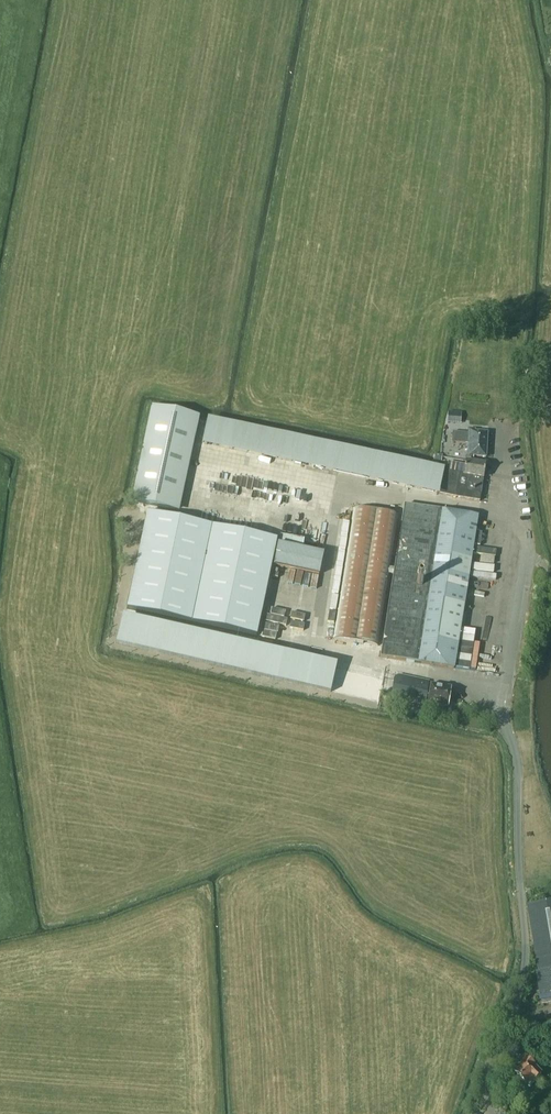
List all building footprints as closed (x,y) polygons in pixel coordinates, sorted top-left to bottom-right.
[(179,512),(200,416),(152,406),(131,502),(179,512)] [(439,494),(444,471),(209,421),(203,449),(438,499),(439,494)] [(466,444),(487,445),(487,433),(475,432),(475,430),(469,430),(469,432),(453,431),(453,442),(466,443),(466,444)] [(486,458),(487,445),(466,444),(466,451),(468,451),(467,458),(474,458),(474,457),(486,458)] [(435,453),(434,460),(442,461),(443,455),(435,453)] [(444,471),(439,494),(480,502),(483,478),(484,479),(486,464),(466,461),(465,465),(463,474),(460,474),(460,473),(447,471),(444,471)] [(448,462),(447,471),(460,473),(460,474),(463,474),(465,465),(448,462)] [(398,515),(379,512),(353,508),(333,638),(378,645),(389,573),(393,574),(381,657),(453,668),(477,516),(404,505),(394,569),(390,568),(398,515)] [(127,608),(257,635),(277,540),(147,512),(127,608)] [(280,534),(278,544),(303,549),(305,540),(280,534)] [(316,552),(303,549),(278,544),(274,567),(320,576),(324,554),(316,552)] [(292,589),(302,590),(304,577),(293,576),(292,589)] [(302,615),(304,610),(288,605),(286,611),(302,615)] [(336,664),(123,615),(117,643),(330,692),(336,664)] [(427,703),(447,708),(451,688),(430,684),(427,703)] [(550,987),(550,902),(526,906),(537,973),(535,973),(538,989),(550,987)] [(513,1045),(529,1048),(530,1039),(514,1037),(513,1045)] [(521,1058),(515,1052),(507,1060),(513,1066),(511,1068),(514,1071),(513,1071),(526,1084),(531,1079),(533,1080),(540,1073),(534,1067),(535,1066),(524,1055),(521,1058)]
